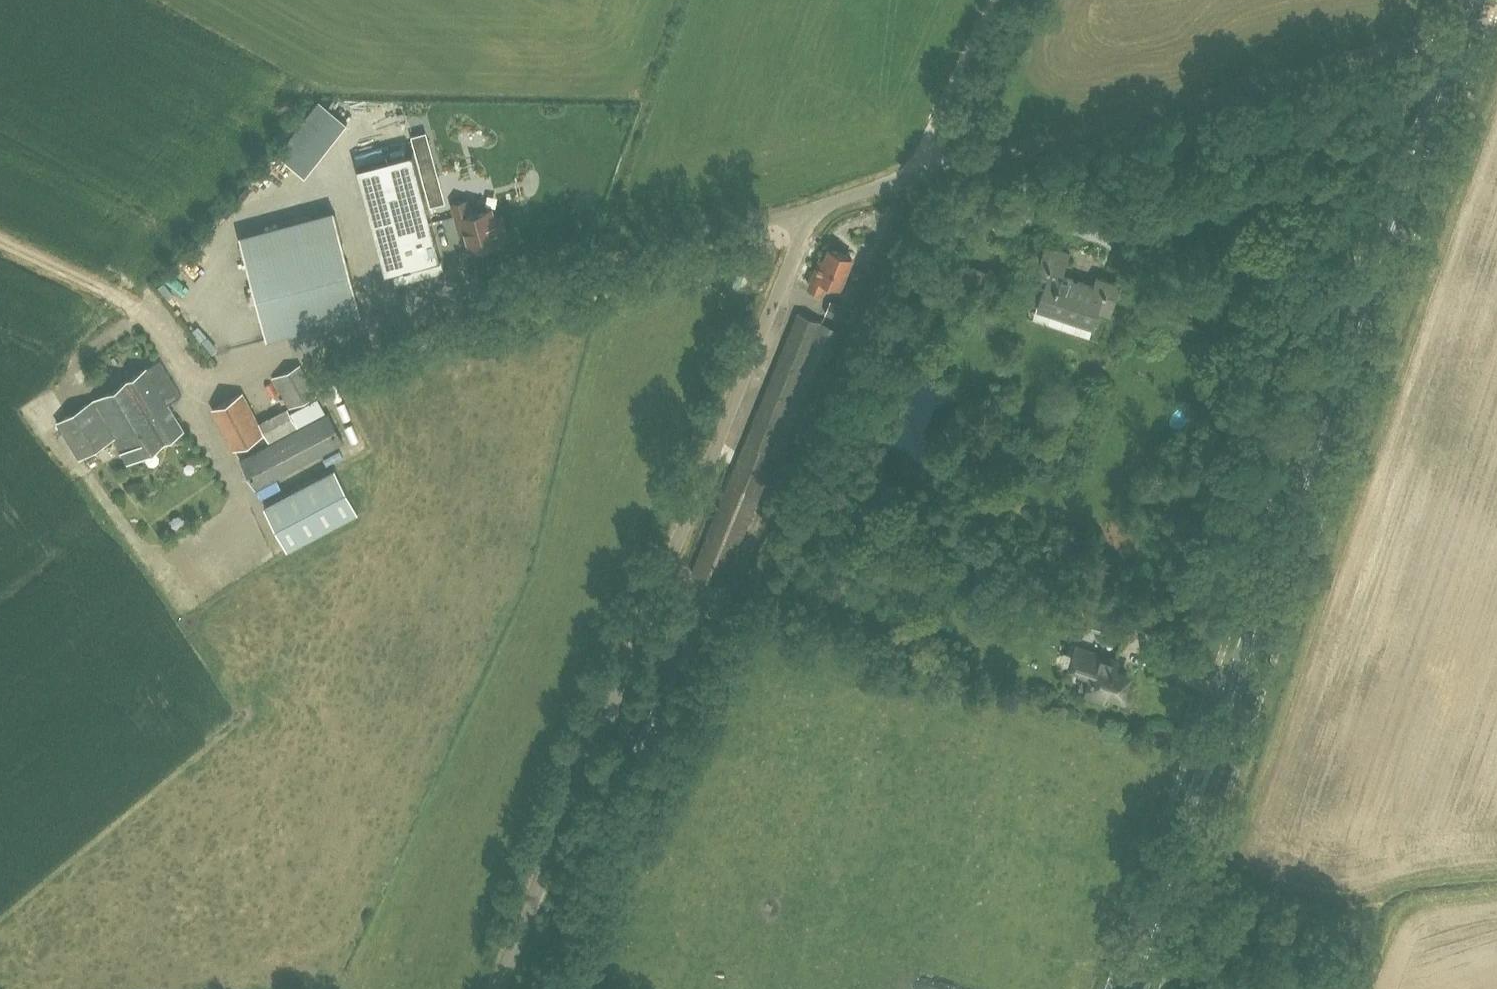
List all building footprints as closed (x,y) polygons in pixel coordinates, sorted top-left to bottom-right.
[(277,153),(294,166),(328,125),(338,133),(347,122),(320,100),(277,153)] [(412,135),(431,206),(446,202),(427,131),(412,135)] [(386,272),(392,270),(396,284),(446,271),(414,150),(358,165),(380,251),(386,272)] [(497,225),(493,207),(470,214),(466,199),(453,203),(457,218),(462,217),(471,250),(506,240),(501,223),(497,225)] [(335,213),(242,238),(268,337),(362,312),(335,213)] [(1103,300),(1116,304),(1123,283),(1099,275),(1096,285),(1064,274),(1071,251),(1047,243),(1036,273),(1048,277),(1039,302),(1055,307),(1054,311),(1080,320),(1083,311),(1098,316),(1103,300)] [(821,257),(810,286),(822,291),(827,280),(841,285),(852,257),(830,248),(825,259),(821,257)] [(848,322),(853,309),(831,300),(826,313),(848,322)] [(776,454),(788,458),(841,328),(799,311),(693,573),(722,585),(776,454)] [(113,438),(128,463),(185,429),(169,403),(182,396),(160,360),(58,422),(80,458),(113,438)] [(317,396),(302,364),(273,378),(288,410),(317,396)] [(259,422),(244,393),(213,408),(235,450),(265,435),(259,422)] [(291,412),(300,428),(327,415),(318,398),(291,412)] [(259,422),(271,444),(298,430),(287,409),(259,422)] [(329,414),(298,430),(271,444),(241,461),(256,489),(344,442),(329,414)] [(335,467),(264,504),(287,547),(362,506),(339,465),(335,467)] [(1115,669),(1118,661),(1079,649),(1074,664),(1085,667),(1084,671),(1094,674),(1090,688),(1092,688),(1091,691),(1104,695),(1105,692),(1127,698),(1131,696),(1133,691),(1131,687),(1126,685),(1130,673),(1115,669)]
